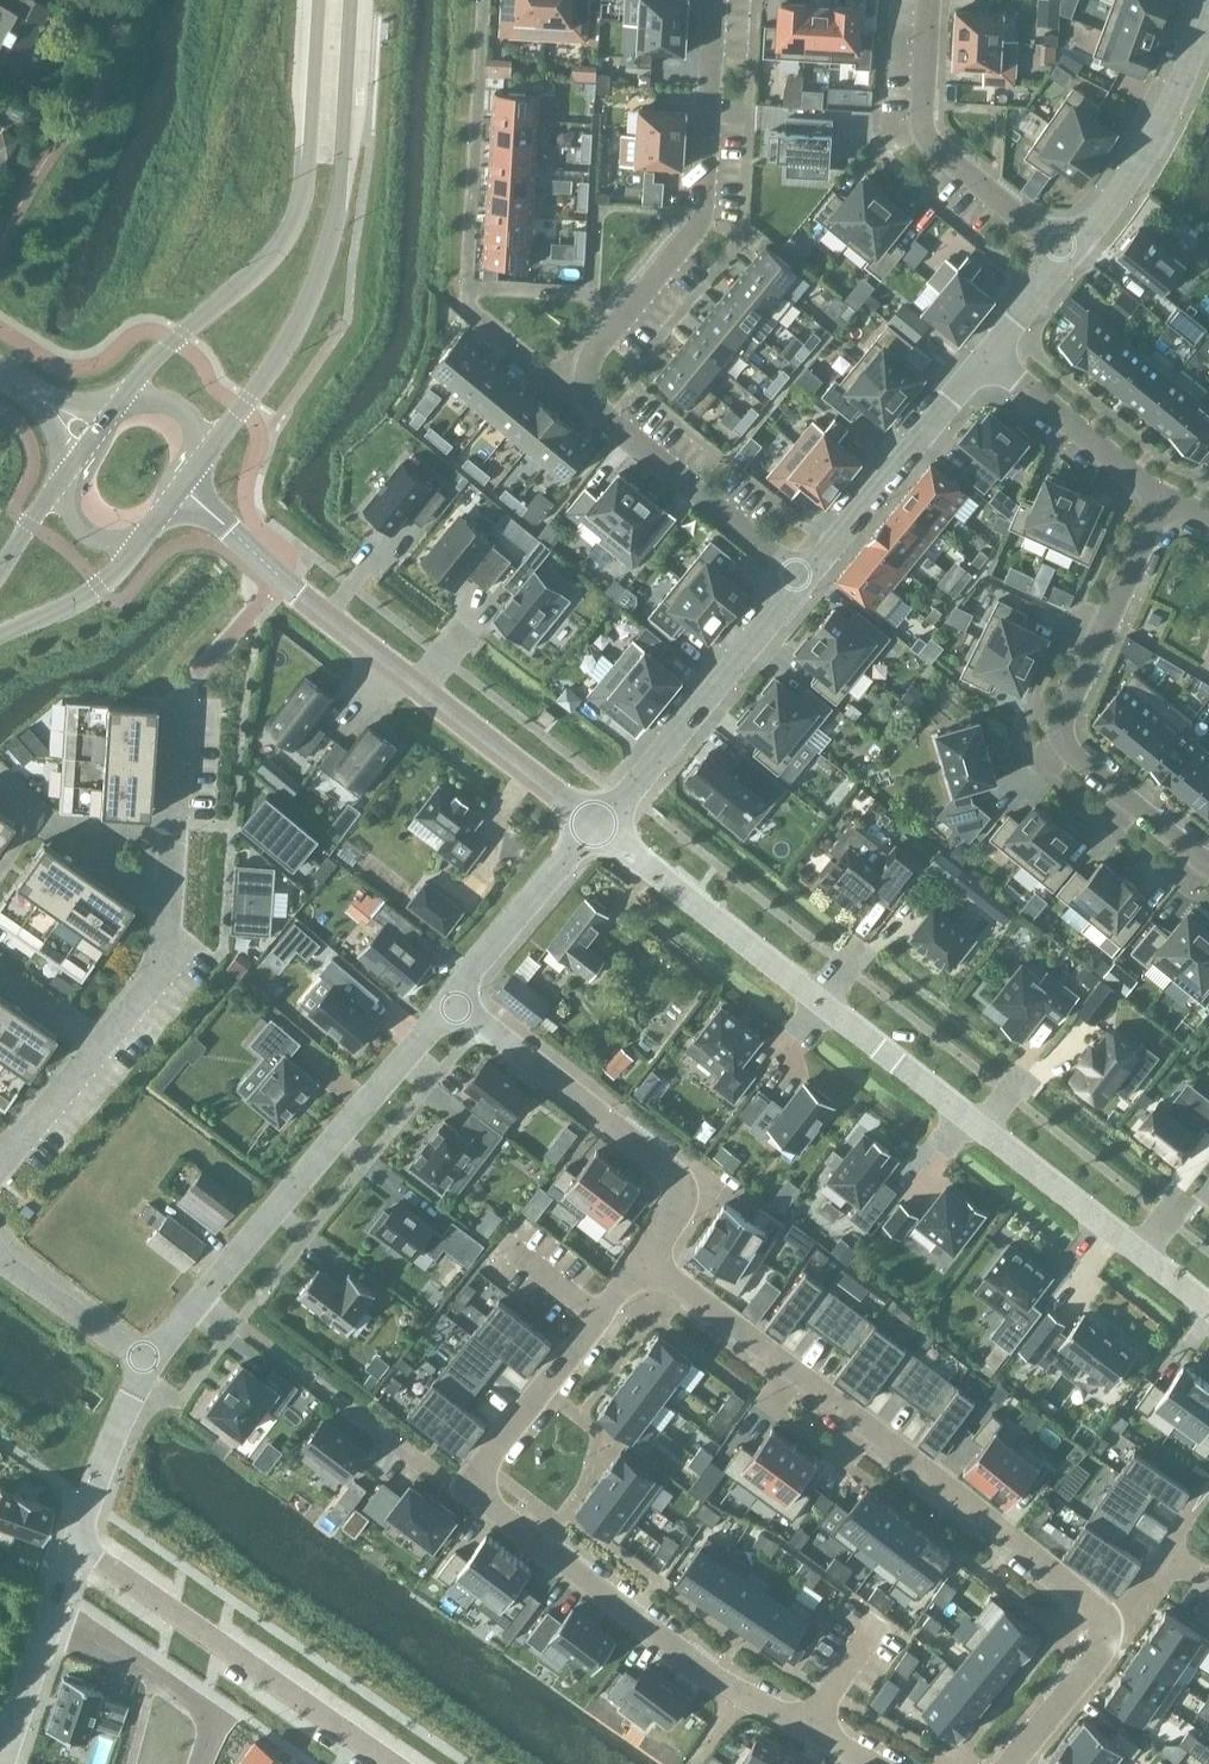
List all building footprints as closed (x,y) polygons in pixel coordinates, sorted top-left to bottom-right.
[(16,72),(50,9),(34,0),(21,0),(15,12),(0,4),(0,63),(16,72)] [(544,39),(546,0),(518,0),(518,6),(503,5),(501,36),(544,39)] [(544,39),(587,41),(589,10),(574,9),(575,0),(546,0),(544,39)] [(626,22),(693,26),(694,8),(689,7),(689,0),(627,0),(626,22)] [(1040,11),(1059,12),(1060,0),(1040,0),(1040,11)] [(1113,6),(1168,27),(1175,8),(1171,6),(1173,0),(1115,0),(1113,6)] [(1076,7),(1061,1),(1060,3),(1060,14),(1071,18),(1076,7)] [(764,57),(805,60),(808,5),(782,4),(781,27),(766,26),(764,57)] [(805,60),(831,61),(835,7),(833,7),(833,8),(810,7),(810,5),(808,5),(805,60)] [(1113,6),(1104,30),(1155,49),(1155,48),(1154,47),(1162,25),(1167,27),(1168,27),(1113,6)] [(835,7),(831,61),(857,63),(856,69),(872,69),(874,32),(860,32),(861,8),(835,7)] [(952,20),(951,39),(1018,43),(1018,41),(1003,40),(1005,13),(958,11),(957,20),(952,20)] [(693,26),(626,22),(626,23),(641,24),(639,51),(686,54),(687,45),(692,45),(693,26)] [(1155,49),(1104,30),(1094,55),(1146,74),(1155,49)] [(1059,45),(1059,35),(1045,34),(1045,44),(1059,45)] [(1018,43),(951,39),(950,57),(955,57),(954,67),(985,69),(985,84),(1016,86),(1018,43)] [(1084,64),(1064,53),(1058,63),(1079,73),(1084,64)] [(512,62),(488,60),(487,77),(511,78),(512,62)] [(577,63),(575,81),(585,81),(599,82),(600,74),(600,73),(600,65),(577,63)] [(600,92),(613,93),(614,76),(614,74),(608,74),(601,73),(600,82),(600,83),(600,92)] [(641,76),(641,86),(651,87),(652,77),(641,76)] [(596,98),(596,83),(587,83),(586,97),(596,98)] [(1074,87),(1066,99),(1049,123),(1101,158),(1101,157),(1099,156),(1105,147),(1109,149),(1118,135),(1091,117),(1099,106),(1099,107),(1100,105),(1074,87)] [(874,105),(875,90),(859,89),(858,104),(874,105)] [(495,92),(494,117),(551,121),(551,120),(540,119),(541,95),(495,92)] [(824,93),(804,92),(803,107),(823,108),(824,93)] [(624,135),(623,136),(690,141),(692,122),(687,122),(687,112),(640,109),(639,136),(624,135)] [(494,117),(492,142),(549,145),(551,121),(494,117)] [(804,162),(804,167),(831,169),(834,121),(787,118),(786,132),(770,131),(769,160),(788,161),(804,162)] [(1101,158),(1049,123),(1025,158),(1052,176),(1052,175),(1052,174),(1059,164),(1084,181),(1101,158)] [(0,135),(0,157),(8,161),(18,142),(1,133),(0,135)] [(593,148),(593,134),(584,133),(583,147),(593,148)] [(690,141),(623,136),(622,165),(684,168),(685,159),(689,159),(690,141)] [(492,142),(491,166),(537,169),(538,146),(549,146),(549,145),(492,142)] [(592,162),(593,148),(583,147),(582,162),(592,162)] [(491,166),(490,190),(535,193),(537,169),(491,166)] [(816,217),(849,244),(887,198),(877,191),(880,187),(867,177),(846,202),(837,194),(837,193),(836,192),(816,217)] [(559,180),(558,193),(572,194),(573,181),(559,180)] [(590,196),(590,182),(581,182),(580,196),(590,196)] [(490,190),(488,214),(534,217),(535,193),(490,190)] [(597,193),(596,203),(611,204),(611,194),(597,193)] [(589,211),(590,196),(580,196),(579,210),(589,211)] [(887,198),(849,244),(870,261),(866,266),(882,279),(906,250),(905,249),(904,249),(891,238),(911,213),(898,202),(896,206),(887,198)] [(488,214),(487,239),(532,241),(534,217),(488,214)] [(1141,228),(1118,255),(1135,269),(1133,271),(1164,296),(1177,281),(1174,279),(1193,256),(1167,235),(1160,244),(1141,228)] [(587,245),(587,231),(578,230),(577,244),(587,245)] [(792,236),(783,247),(801,262),(810,252),(792,236)] [(532,241),(487,239),(485,264),(516,266),(531,267),(532,241)] [(576,254),(577,244),(564,243),(563,253),(576,254)] [(586,259),(587,245),(577,244),(576,254),(576,258),(586,259)] [(767,246),(750,266),(794,302),(795,301),(786,294),(802,275),(767,246)] [(947,259),(930,281),(978,321),(996,299),(971,279),(981,267),(969,257),(959,269),(947,259)] [(516,266),(515,281),(530,282),(531,267),(516,266)] [(750,266),(735,284),(779,321),(794,302),(750,266)] [(978,321),(930,281),(929,282),(941,292),(923,312),(960,342),(978,321)] [(735,284),(719,303),(755,332),(769,314),(778,322),(779,321),(735,284)] [(828,287),(822,294),(829,301),(836,293),(828,287)] [(864,301),(866,299),(854,290),(845,301),(849,304),(856,310),(857,310),(864,301)] [(876,310),(882,302),(871,293),(866,299),(864,301),(876,310)] [(1077,324),(1059,346),(1088,369),(1118,333),(1089,310),(1072,295),(1060,310),(1077,324)] [(719,303),(704,322),(739,351),(755,332),(719,303)] [(904,303),(889,321),(916,343),(931,325),(904,303)] [(847,321),(856,310),(849,304),(840,315),(847,321)] [(1179,305),(1166,321),(1195,345),(1208,329),(1179,305)] [(704,322),(688,340),(724,370),(739,351),(704,322)] [(889,324),(858,362),(904,400),(912,391),(915,393),(926,380),(900,359),(912,345),(913,346),(914,345),(889,324)] [(1170,326),(1161,337),(1170,345),(1179,333),(1170,326)] [(813,348),(822,337),(814,331),(805,342),(813,348)] [(1145,356),(1118,333),(1088,369),(1116,392),(1145,356)] [(432,371),(452,387),(481,352),(461,336),(432,371)] [(1199,349),(1208,358),(1208,337),(1199,349)] [(688,340),(673,359),(708,388),(724,370),(688,340)] [(803,359),(813,348),(805,342),(796,353),(803,359)] [(1190,360),(1199,367),(1206,359),(1197,351),(1190,360)] [(452,387),(471,403),(500,368),(481,352),(452,387)] [(1145,356),(1116,392),(1143,414),(1173,378),(1145,356)] [(708,388),(673,359),(657,379),(692,408),(701,415),(717,395),(708,388)] [(904,400),(858,362),(841,383),(837,379),(823,396),(853,420),(854,419),(852,418),(864,404),(889,424),(900,411),(897,409),(904,400)] [(471,403),(489,418),(518,383),(500,368),(471,403)] [(782,386),(791,375),(783,369),(774,380),(782,386)] [(799,379),(815,392),(823,381),(808,369),(799,379)] [(1200,401),(1173,378),(1143,414),(1143,415),(1170,437),(1200,401)] [(772,397),(782,386),(774,380),(765,391),(772,397)] [(489,418),(508,434),(537,399),(518,383),(489,418)] [(818,394),(812,402),(819,408),(825,401),(818,394)] [(508,434),(527,449),(556,414),(537,399),(508,434)] [(1170,437),(1199,461),(1208,449),(1208,408),(1200,401),(1170,437)] [(750,423),(760,412),(752,406),(743,417),(750,423)] [(411,422),(418,428),(428,417),(420,411),(411,422)] [(985,491),(1030,436),(1015,424),(1011,429),(990,413),(981,424),(978,421),(963,439),(990,462),(983,471),(971,462),(962,473),(985,491)] [(527,449),(545,465),(574,430),(556,414),(527,449)] [(741,434),(750,423),(743,417),(734,428),(741,434)] [(814,422),(796,444),(848,486),(849,485),(845,482),(862,461),(838,441),(848,430),(836,420),(826,431),(814,422)] [(426,434),(437,443),(443,436),(432,427),(426,434)] [(574,430),(545,465),(565,481),(594,446),(574,430)] [(443,436),(437,443),(448,453),(454,445),(443,436)] [(848,486),(796,444),(769,477),(793,497),(802,485),(827,505),(833,497),(836,500),(848,486)] [(743,448),(734,459),(745,468),(754,457),(743,448)] [(463,465),(474,474),(481,467),(470,458),(463,465)] [(431,486),(403,463),(366,509),(372,514),(369,518),(386,531),(389,528),(395,533),(414,509),(428,520),(447,496),(432,484),(431,486)] [(916,483),(953,514),(969,494),(932,464),(916,483)] [(481,467),(474,474),(486,484),(492,476),(481,467)] [(600,540),(601,541),(645,487),(644,486),(641,490),(620,473),(599,499),(587,489),(567,513),(580,524),(590,512),(610,528),(600,540)] [(1010,528),(1050,546),(1076,489),(1074,488),(1073,491),(1063,486),(1065,483),(1050,475),(1036,504),(1023,498),(1020,505),(1013,521),(1010,528)] [(916,483),(901,502),(938,532),(953,514),(916,483)] [(645,487),(601,541),(634,568),(654,544),(642,535),(664,508),(657,502),(660,498),(645,487)] [(501,496),(512,505),(518,498),(507,489),(501,496)] [(1076,489),(1050,546),(1090,564),(1107,527),(1092,520),(1101,501),(1076,489)] [(518,498),(512,505),(523,515),(529,507),(518,498)] [(1013,500),(1003,513),(1013,521),(1020,505),(1013,500)] [(885,521),(923,551),(938,532),(901,502),(885,521)] [(994,528),(1007,534),(1013,521),(1000,515),(994,528)] [(438,546),(425,563),(455,587),(469,571),(476,577),(475,578),(488,589),(511,560),(491,544),(493,541),(462,517),(452,530),(449,528),(436,545),(438,546)] [(870,539),(870,540),(907,570),(923,551),(885,521),(885,520),(870,539)] [(525,526),(516,538),(532,551),(541,540),(538,537),(525,526)] [(730,617),(748,595),(724,576),(737,560),(712,540),(681,577),(730,617)] [(870,540),(855,558),(892,589),(892,588),(907,570),(870,540)] [(982,550),(973,561),(980,567),(989,556),(982,550)] [(892,589),(855,558),(839,578),(887,618),(904,597),(892,588),(892,589)] [(531,650),(571,599),(522,560),(503,585),(514,594),(493,620),(531,650)] [(957,580),(965,586),(974,575),(966,569),(957,580)] [(730,617),(681,577),(649,616),(675,637),(676,636),(674,635),(687,619),(713,640),(723,627),(720,624),(727,616),(729,618),(730,617)] [(1028,591),(1034,593),(1038,595),(1041,597),(1047,582),(1035,577),(1034,577),(1028,591)] [(957,580),(948,591),(956,597),(965,586),(957,580)] [(624,607),(613,598),(607,606),(618,615),(624,607)] [(981,638),(1034,664),(1039,653),(1043,655),(1050,640),(1022,626),(1028,613),(999,599),(993,612),(981,638)] [(936,606),(927,617),(934,624),(943,612),(936,606)] [(834,609),(816,631),(865,670),(892,637),(860,611),(851,622),(834,609)] [(1149,622),(1158,626),(1163,617),(1153,612),(1149,622)] [(865,670),(816,631),(816,632),(818,633),(811,642),(808,639),(797,652),(822,672),(813,683),(837,703),(865,670)] [(920,636),(911,647),(919,653),(928,642),(920,636)] [(1034,664),(981,638),(962,676),(990,690),(997,678),(1025,692),(1033,676),(1029,675),(1034,664)] [(635,641),(617,663),(668,705),(680,691),(676,688),(683,680),(635,641)] [(1173,663),(1161,655),(1156,663),(1169,671),(1173,663)] [(668,705),(617,663),(589,696),(613,716),(623,704),(647,724),(653,716),(657,719),(668,705)] [(1173,663),(1169,671),(1181,678),(1186,670),(1173,663)] [(1095,720),(1115,736),(1154,688),(1135,672),(1095,720)] [(295,747),(308,757),(326,733),(314,724),(333,699),(305,677),(268,725),(295,746),(295,747)] [(768,694),(761,703),(807,741),(834,708),(809,687),(800,698),(776,678),(765,691),(768,694)] [(1203,680),(1199,688),(1208,695),(1208,684),(1203,680)] [(914,684),(902,699),(913,708),(914,707),(926,692),(914,684)] [(581,697),(568,687),(560,697),(573,707),(581,697)] [(1115,736),(1134,752),(1173,703),(1154,688),(1115,736)] [(158,707),(66,701),(63,756),(155,762),(158,707)] [(807,741),(761,703),(753,712),(750,709),(739,723),(764,743),(755,754),(780,774),(807,741)] [(1151,767),(1152,768),(1183,730),(1184,731),(1193,720),(1173,703),(1134,752),(1152,767),(1151,767)] [(852,704),(845,713),(855,721),(862,712),(852,704)] [(546,709),(544,711),(539,718),(548,725),(555,716),(546,709)] [(987,742),(986,743),(980,722),(939,734),(956,793),(958,793),(965,817),(956,828),(970,840),(990,817),(975,804),(974,806),(969,789),(997,781),(991,760),(992,759),(987,742)] [(28,743),(37,735),(29,725),(19,733),(28,743)] [(338,742),(319,766),(332,776),(333,775),(360,796),(397,748),(369,726),(350,751),(338,742)] [(1171,783),(1202,745),(1184,731),(1183,730),(1152,768),(1171,783)] [(17,732),(6,742),(15,752),(25,742),(17,732)] [(1190,798),(1208,775),(1208,752),(1202,745),(1171,783),(1190,798)] [(711,751),(689,779),(708,794),(706,796),(718,806),(715,808),(747,833),(771,803),(783,787),(751,761),(740,774),(711,751)] [(151,817),(155,762),(63,756),(59,811),(151,817)] [(1190,798),(1208,814),(1208,775),(1190,798)] [(291,776),(278,792),(289,801),(302,785),(291,776)] [(419,816),(448,838),(440,849),(466,870),(486,845),(471,833),(482,818),(480,817),(466,807),(469,803),(458,794),(455,798),(441,788),(441,787),(439,786),(438,788),(419,814),(418,813),(417,815),(419,817),(419,816)] [(321,839),(268,795),(255,810),(308,854),(321,839)] [(329,831),(341,840),(357,818),(362,812),(350,803),(329,831)] [(991,839),(1022,865),(1057,822),(1036,805),(1021,824),(1010,815),(991,839)] [(255,810),(243,825),(296,869),(308,854),(255,810)] [(15,821),(0,811),(0,842),(15,821)] [(1057,822),(1022,865),(1054,891),(1074,867),(1063,858),(1077,841),(1057,824),(1058,823),(1057,822)] [(951,851),(962,860),(971,849),(960,840),(951,851)] [(89,873),(44,841),(0,904),(0,924),(36,949),(89,873)] [(905,891),(923,868),(897,847),(879,871),(849,847),(836,864),(831,860),(821,873),(826,877),(823,881),(839,894),(838,896),(847,902),(848,901),(864,914),(890,880),(905,891)] [(953,881),(964,868),(941,850),(930,863),(953,881)] [(328,857),(321,865),(331,873),(338,865),(328,857)] [(1058,894),(1090,920),(1124,877),(1123,877),(1122,878),(1102,862),(1089,879),(1077,870),(1058,894)] [(276,867),(237,865),(232,933),(272,936),(276,867)] [(331,873),(321,865),(313,874),(323,882),(331,873)] [(134,904),(89,873),(36,949),(81,980),(134,904)] [(1124,877),(1090,920),(1121,946),(1141,922),(1130,913),(1145,895),(1124,877)] [(426,882),(409,904),(447,933),(464,911),(426,882)] [(986,885),(975,899),(1006,924),(1018,910),(986,885)] [(1032,921),(1048,901),(1036,891),(1020,911),(1032,921)] [(606,908),(595,899),(591,900),(589,902),(586,899),(548,947),(570,965),(571,964),(590,979),(604,960),(586,946),(608,917),(605,914),(607,912),(606,908)] [(385,924),(360,954),(407,995),(408,994),(436,961),(414,942),(425,929),(388,901),(376,916),(385,924)] [(912,935),(953,968),(977,938),(936,905),(912,935)] [(1174,978),(1208,935),(1208,930),(1202,925),(1205,921),(1192,911),(1172,935),(1156,923),(1132,952),(1149,966),(1153,961),(1174,978)] [(296,923),(274,949),(289,962),(298,952),(308,961),(321,945),(296,923)] [(1174,978),(1207,1005),(1208,1002),(1208,935),(1174,978)] [(239,953),(226,968),(238,979),(251,963),(239,953)] [(516,973),(514,974),(525,983),(540,964),(529,955),(516,973)] [(334,986),(311,1013),(354,1050),(364,1039),(367,1041),(379,1027),(376,1025),(379,1021),(354,1000),(366,986),(334,958),(320,974),(334,986)] [(1093,969),(1101,975),(1103,977),(1111,966),(1102,958),(1093,969)] [(1111,966),(1103,977),(1111,983),(1123,968),(1115,962),(1111,966)] [(1092,985),(1101,975),(1093,969),(1086,963),(1077,974),(1092,985)] [(1022,965),(993,1002),(1010,1016),(1003,1025),(1023,1041),(1046,1011),(1060,1021),(1078,997),(1064,985),(1058,993),(1022,965)] [(55,990),(64,977),(55,971),(47,984),(55,990)] [(534,1025),(538,1020),(551,1004),(525,983),(514,974),(501,991),(497,997),(534,1025)] [(1103,981),(1080,1011),(1095,1023),(1118,993),(1103,981)] [(0,994),(0,1019),(12,1002),(0,994)] [(12,1002),(0,1019),(0,1107),(4,1109),(57,1034),(12,1002)] [(551,1004),(538,1020),(552,1031),(565,1015),(551,1004)] [(714,1085),(734,1102),(755,1076),(742,1065),(763,1039),(722,1007),(688,1050),(696,1041),(722,1062),(714,1071),(721,1076),(714,1085)] [(249,1098),(281,1126),(295,1110),(297,1111),(306,1100),(304,1099),(318,1082),(289,1058),(301,1043),(272,1019),(251,1044),(276,1066),(249,1098)] [(1085,1064),(1073,1080),(1102,1103),(1115,1088),(1130,1067),(1143,1077),(1159,1057),(1144,1045),(1137,1054),(1109,1032),(1098,1047),(1093,1044),(1081,1061),(1085,1064)] [(1182,1049),(1186,1053),(1195,1043),(1191,1039),(1182,1049)] [(624,1048),(604,1067),(614,1077),(633,1058),(624,1048)] [(488,1061),(467,1088),(481,1099),(473,1109),(502,1132),(531,1095),(488,1061)] [(758,1093),(741,1116),(753,1126),(752,1128),(764,1138),(771,1130),(799,1152),(800,1152),(835,1107),(831,1104),(834,1101),(819,1089),(809,1081),(808,1080),(807,1081),(805,1084),(785,1109),(774,1100),(771,1103),(758,1093)] [(636,1093),(647,1102),(656,1091),(645,1082),(636,1093)] [(1145,1093),(1138,1103),(1145,1108),(1152,1099),(1145,1093)] [(1137,1131),(1178,1164),(1200,1135),(1198,1134),(1205,1125),(1208,1128),(1208,1118),(1179,1095),(1168,1110),(1159,1103),(1137,1131)] [(445,1120),(410,1166),(442,1192),(445,1188),(446,1188),(450,1184),(457,1190),(471,1173),(460,1165),(475,1146),(485,1154),(502,1133),(473,1111),(459,1130),(445,1120)] [(877,1140),(867,1132),(830,1179),(862,1205),(853,1216),(869,1228),(898,1191),(884,1180),(901,1158),(891,1151),(892,1149),(878,1138),(877,1140)] [(715,1157),(733,1172),(741,1162),(723,1147),(715,1157)] [(582,1219),(589,1209),(620,1168),(598,1151),(578,1176),(566,1167),(547,1192),(582,1219)] [(620,1168),(589,1209),(610,1226),(604,1235),(616,1244),(634,1219),(623,1210),(642,1186),(620,1168)] [(177,1203),(214,1233),(240,1200),(202,1171),(177,1203)] [(885,1225),(902,1238),(911,1226),(915,1229),(912,1233),(928,1246),(934,1239),(955,1255),(986,1215),(967,1200),(965,1203),(946,1188),(920,1222),(917,1219),(918,1217),(901,1204),(885,1225)] [(385,1209),(369,1230),(388,1245),(392,1240),(414,1256),(422,1246),(437,1257),(440,1254),(445,1247),(469,1264),(485,1244),(453,1220),(441,1235),(434,1229),(399,1202),(391,1214),(385,1209)] [(187,1268),(206,1244),(168,1215),(167,1216),(149,1203),(139,1216),(145,1220),(156,1229),(146,1242),(145,1243),(184,1273),(185,1271),(187,1268)] [(710,1227),(762,1261),(786,1225),(760,1208),(752,1220),(726,1203),(710,1227)] [(797,1245),(808,1252),(817,1240),(795,1222),(785,1237),(797,1245)] [(739,1297),(762,1261),(710,1227),(695,1251),(721,1268),(713,1280),(739,1297)] [(841,1238),(832,1250),(847,1262),(857,1250),(841,1238)] [(991,1336),(1011,1352),(1042,1311),(1031,1303),(1052,1277),(1010,1245),(987,1275),(1019,1300),(991,1336)] [(824,1264),(830,1257),(819,1248),(813,1255),(824,1264)] [(844,1268),(836,1278),(849,1288),(857,1278),(844,1268)] [(320,1269),(300,1295),(349,1333),(369,1307),(366,1305),(376,1293),(350,1274),(341,1286),(320,1269)] [(800,1317),(824,1285),(807,1272),(766,1326),(783,1339),(800,1317)] [(470,1283),(453,1306),(460,1312),(478,1289),(470,1283)] [(822,1334),(852,1356),(876,1324),(824,1285),(800,1317),(822,1334)] [(500,1300),(487,1316),(540,1358),(553,1343),(500,1300)] [(758,1321),(765,1312),(750,1301),(743,1310),(758,1321)] [(903,1321),(909,1313),(898,1304),(892,1312),(903,1321)] [(920,1322),(909,1313),(903,1321),(914,1330),(920,1322)] [(1112,1387),(1138,1355),(1085,1314),(1067,1337),(1060,1331),(1065,1324),(1050,1313),(1021,1351),(1036,1362),(1052,1341),(1112,1387)] [(475,1331),(506,1356),(528,1374),(540,1358),(487,1316),(475,1331)] [(835,1378),(851,1390),(892,1336),(876,1324),(852,1356),(835,1378)] [(434,1382),(465,1407),(476,1394),(506,1356),(475,1331),(434,1382)] [(934,1339),(926,1333),(919,1341),(928,1347),(934,1339)] [(659,1336),(644,1355),(678,1381),(693,1361),(659,1336)] [(867,1402),(883,1380),(907,1348),(892,1336),(851,1390),(867,1402)] [(992,1376),(1010,1352),(997,1343),(979,1366),(992,1376)] [(883,1380),(935,1419),(959,1388),(907,1348),(883,1380)] [(630,1375),(663,1401),(678,1381),(644,1355),(630,1375)] [(403,1357),(397,1365),(408,1374),(414,1366),(403,1357)] [(427,1358),(422,1365),(431,1373),(437,1366),(427,1358)] [(958,1362),(951,1372),(960,1379),(967,1369),(958,1362)] [(241,1364),(205,1411),(240,1438),(265,1404),(276,1412),(296,1387),(273,1369),(263,1381),(241,1364)] [(1178,1422),(1208,1381),(1186,1364),(1167,1390),(1155,1381),(1137,1407),(1149,1416),(1156,1406),(1178,1422)] [(379,1379),(372,1373),(365,1383),(371,1388),(379,1379)] [(615,1395),(648,1420),(663,1401),(630,1375),(615,1395)] [(987,1392),(993,1384),(981,1375),(975,1383),(987,1392)] [(395,1395),(404,1383),(396,1377),(387,1389),(395,1395)] [(422,1397),(474,1440),(487,1424),(465,1407),(434,1382),(422,1397)] [(1178,1423),(1201,1439),(1194,1448),(1206,1457),(1208,1453),(1208,1382),(1178,1423)] [(1001,1403),(1011,1391),(1001,1384),(992,1396),(1001,1403)] [(976,1400),(959,1388),(935,1419),(918,1441),(935,1454),(976,1400)] [(600,1415),(633,1440),(648,1420),(615,1395),(600,1415)] [(474,1440),(422,1397),(409,1413),(462,1456),(474,1440)] [(725,1403),(718,1412),(731,1421),(737,1412),(725,1403)] [(731,1421),(718,1412),(712,1421),(724,1430),(731,1421)] [(986,1488),(1026,1440),(1025,1439),(1018,1448),(997,1431),(1005,1422),(993,1413),(973,1436),(985,1446),(965,1470),(986,1488)] [(346,1479),(366,1452),(325,1420),(304,1447),(346,1479)] [(724,1470),(759,1495),(796,1445),(773,1429),(754,1454),(743,1445),(724,1470)] [(1102,1436),(1093,1448),(1101,1454),(1110,1442),(1102,1436)] [(1026,1440),(986,1488),(1008,1506),(1028,1482),(1040,1491),(1059,1467),(1026,1440)] [(796,1445),(759,1495),(793,1521),(812,1496),(800,1487),(819,1462),(796,1445)] [(695,1455),(708,1464),(714,1456),(702,1447),(695,1455)] [(650,1504),(665,1484),(622,1452),(607,1472),(650,1504)] [(1135,1452),(1123,1470),(1156,1492),(1179,1507),(1191,1490),(1135,1452)] [(701,1473),(708,1464),(695,1455),(689,1464),(701,1473)] [(1123,1470),(1086,1523),(1119,1545),(1156,1492),(1123,1470)] [(635,1524),(650,1504),(607,1472),(592,1492),(635,1524)] [(700,1475),(689,1490),(702,1500),(713,1485),(709,1482),(708,1481),(700,1475)] [(1080,1486),(1069,1477),(1059,1490),(1070,1499),(1080,1486)] [(434,1547),(455,1519),(448,1514),(450,1510),(436,1499),(433,1503),(412,1486),(403,1498),(384,1483),(366,1507),(384,1522),(391,1514),(434,1547)] [(357,1505),(365,1494),(354,1485),(345,1497),(357,1505)] [(11,1547),(16,1531),(42,1540),(45,1532),(50,1534),(56,1517),(51,1515),(54,1507),(0,1489),(0,1543),(11,1547)] [(833,1535),(854,1551),(889,1506),(868,1490),(833,1535)] [(635,1524),(592,1492),(577,1512),(620,1544),(635,1524)] [(824,1492),(815,1503),(826,1512),(835,1501),(824,1492)] [(704,1521),(713,1508),(704,1502),(696,1515),(704,1521)] [(1039,1513),(1046,1520),(1056,1509),(1049,1502),(1039,1513)] [(862,1543),(882,1558),(909,1522),(889,1506),(854,1551),(855,1552),(862,1543)] [(722,1515),(713,1508),(704,1521),(713,1527),(722,1515)] [(355,1538),(369,1519),(356,1509),(342,1527),(355,1538)] [(1036,1530),(1046,1520),(1039,1513),(1029,1523),(1036,1530)] [(894,1582),(895,1583),(930,1538),(909,1522),(882,1558),(901,1573),(894,1582)] [(1086,1523),(1075,1539),(1131,1578),(1143,1561),(1119,1545),(1086,1523)] [(754,1545),(763,1551),(771,1538),(762,1532),(754,1545)] [(472,1600),(473,1601),(511,1551),(488,1534),(469,1559),(457,1550),(439,1575),(451,1584),(458,1575),(479,1591),(472,1600)] [(662,1543),(674,1552),(681,1543),(668,1534),(662,1543)] [(771,1538),(763,1551),(772,1557),(780,1544),(771,1538)] [(951,1554),(930,1538),(895,1583),(916,1599),(951,1554)] [(1120,1594),(1131,1578),(1075,1539),(1064,1556),(1120,1594)] [(668,1561),(674,1552),(662,1543),(656,1552),(668,1561)] [(677,1584),(698,1598),(723,1561),(702,1546),(677,1584)] [(511,1551),(473,1601),(507,1627),(526,1602),(514,1593),(533,1568),(511,1551)] [(827,1570),(835,1576),(845,1564),(836,1557),(827,1570)] [(745,1575),(723,1561),(698,1598),(720,1613),(752,1566),(751,1566),(745,1575)] [(804,1581),(813,1569),(804,1562),(795,1575),(804,1581)] [(845,1564),(835,1576),(844,1583),(853,1570),(845,1564)] [(720,1613),(742,1628),(773,1581),(752,1566),(720,1613)] [(822,1575),(813,1569),(804,1581),(813,1588),(822,1575)] [(742,1628),(763,1642),(795,1596),(794,1595),(787,1604),(768,1591),(774,1581),(773,1581),(742,1628)] [(945,1581),(939,1590),(951,1599),(958,1590),(945,1581)] [(869,1599),(878,1605),(887,1593),(878,1586),(869,1599)] [(951,1599),(939,1590),(933,1599),(945,1608),(951,1599)] [(887,1593),(878,1605),(887,1612),(896,1599),(887,1593)] [(817,1610),(795,1596),(763,1642),(785,1657),(795,1642),(817,1610)] [(617,1643),(573,1609),(563,1623),(549,1612),(528,1640),(543,1652),(552,1640),(595,1672),(617,1643)] [(981,1621),(980,1622),(1024,1657),(1040,1637),(1006,1609),(989,1628),(981,1621)] [(1151,1633),(1198,1665),(1208,1649),(1208,1641),(1166,1611),(1151,1633)] [(943,1625),(931,1616),(924,1624),(936,1634),(943,1625)] [(1007,1677),(1024,1657),(980,1622),(964,1642),(1007,1677)] [(1151,1633),(1136,1655),(1173,1679),(1188,1658),(1151,1633)] [(795,1642),(785,1657),(795,1664),(806,1649),(795,1642)] [(948,1661),(947,1662),(991,1698),(1007,1677),(964,1642),(963,1643),(972,1650),(957,1668),(948,1661)] [(902,1659),(914,1668),(921,1659),(908,1650),(902,1659)] [(1183,1686),(1136,1655),(1122,1676),(1168,1708),(1183,1686)] [(908,1677),(914,1668),(902,1659),(896,1668),(908,1677)] [(947,1662),(931,1682),(974,1718),(991,1698),(947,1662)] [(669,1725),(690,1697),(648,1665),(638,1679),(627,1670),(609,1695),(622,1704),(629,1695),(669,1725)] [(64,1678),(46,1730),(85,1743),(102,1691),(82,1684),(84,1680),(68,1675),(67,1679),(64,1678)] [(1168,1708),(1122,1676),(1107,1698),(1153,1730),(1168,1708)] [(958,1738),(974,1718),(931,1682),(914,1703),(958,1738)] [(880,1690),(871,1702),(885,1712),(894,1699),(880,1690)] [(1199,1711),(1208,1718),(1208,1704),(1206,1702),(1199,1711)] [(1096,1763),(1115,1763),(1125,1752),(1133,1759),(1143,1747),(1119,1728),(1110,1739),(1085,1719),(1082,1723),(1079,1721),(1065,1738),(1068,1740),(1068,1741),(1096,1763)] [(1189,1731),(1180,1743),(1189,1750),(1198,1738),(1189,1731)] [(796,1758),(758,1738),(744,1763),(792,1763),(796,1758)] [(1198,1738),(1189,1750),(1198,1756),(1207,1744),(1198,1738)] [(1050,1763),(1051,1763),(1096,1763),(1068,1741),(1050,1763)] [(238,1763),(285,1763),(254,1742),(238,1763)] [(707,1763),(727,1763),(714,1755),(707,1763)]
